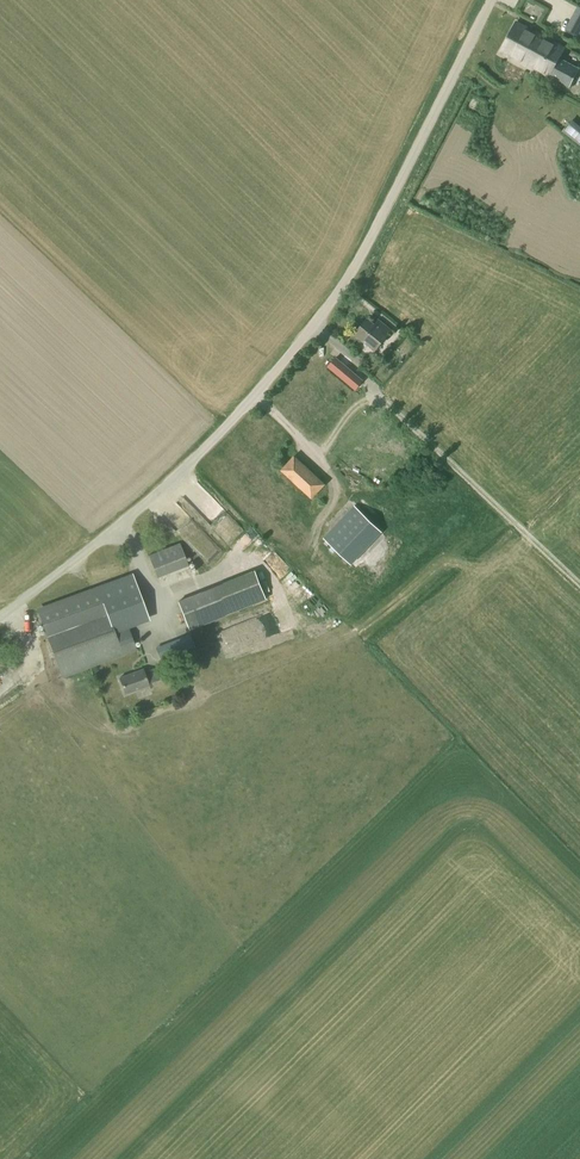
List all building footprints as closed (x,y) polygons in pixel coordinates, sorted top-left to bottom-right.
[(569,87),(578,70),(558,59),(564,49),(516,23),(500,52),(548,78),(549,76),(569,87)] [(571,120),(562,131),(579,146),(579,127),(571,120)] [(358,328),(366,317),(361,314),(354,325),(358,328)] [(376,326),(368,319),(356,335),(375,351),(391,331),(379,322),(376,326)] [(345,365),(336,375),(346,383),(354,373),(345,365)] [(297,452),(283,468),(296,479),(288,488),(293,492),(297,488),(309,500),(327,479),(297,452)] [(266,470),(272,481),(278,477),(272,467),(266,470)] [(315,492),(318,496),(320,495),(327,503),(335,496),(326,484),(315,492)] [(246,504),(252,497),(242,487),(232,498),(250,515),(254,511),(246,504)] [(224,502),(208,509),(216,527),(232,521),(224,502)] [(323,540),(351,565),(381,533),(353,508),(323,540)] [(240,541),(246,548),(257,539),(251,532),(240,541)] [(148,557),(157,580),(189,567),(181,544),(148,557)] [(285,582),(301,587),(305,575),(289,570),(285,582)] [(194,571),(171,580),(177,594),(200,585),(194,571)] [(188,597),(200,626),(267,602),(255,573),(188,597)] [(126,624),(147,616),(143,605),(141,600),(137,588),(135,583),(133,577),(132,574),(36,608),(62,678),(136,650),(126,624)] [(200,626),(188,597),(177,601),(188,630),(200,626)] [(193,647),(188,635),(179,638),(184,650),(193,647)] [(160,680),(155,668),(143,672),(142,670),(119,678),(125,694),(148,686),(147,684),(160,680)] [(40,673),(42,681),(59,677),(57,669),(40,673)]
